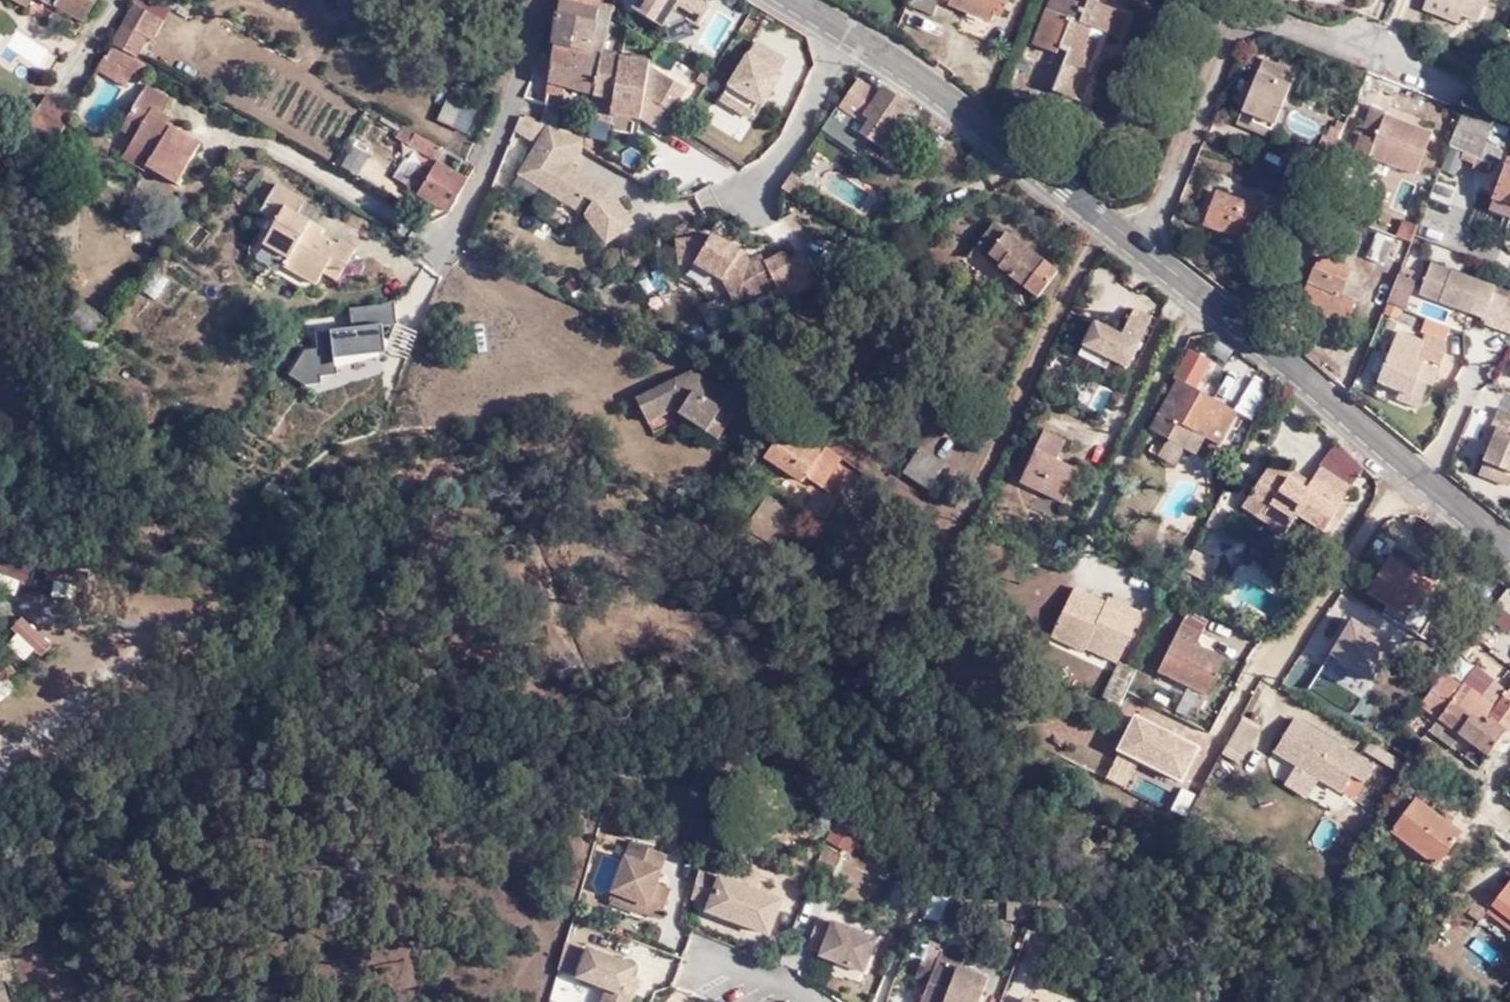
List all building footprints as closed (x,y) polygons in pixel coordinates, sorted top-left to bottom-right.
[(82,23),(95,0),(42,0),(82,23)] [(551,45),(602,57),(603,52),(609,12),(597,9),(562,0),(558,0),(551,45)] [(597,9),(599,1),(599,0),(562,0),(597,9)] [(628,7),(688,44),(712,5),(704,0),(633,0),(628,7)] [(902,15),(926,25),(937,0),(908,0),(902,15)] [(950,2),(989,18),(995,5),(1004,8),(1007,0),(950,0),(950,2)] [(1046,9),(1070,18),(1059,48),(1068,52),(1065,58),(1088,67),(1091,60),(1081,57),(1092,28),(1118,38),(1127,15),(1091,0),(1086,0),(1083,8),(1074,5),(1076,1),(1074,0),(1049,0),(1046,9)] [(1462,16),(1464,11),(1437,0),(1428,0),(1424,9),(1458,23),(1462,16)] [(1462,16),(1478,22),(1487,0),(1437,0),(1464,11),(1462,16)] [(611,4),(599,1),(597,9),(609,12),(611,4)] [(128,6),(109,38),(106,45),(99,55),(129,74),(137,78),(143,67),(132,60),(143,40),(147,42),(158,22),(128,6)] [(1032,44),(1056,54),(1059,48),(1070,18),(1046,9),(1032,44)] [(592,92),(602,57),(551,45),(545,90),(558,94),(562,85),(592,92)] [(737,49),(712,126),(752,139),(777,62),(737,49)] [(593,97),(588,119),(613,125),(614,113),(641,117),(654,125),(665,105),(672,110),(686,86),(648,63),(648,59),(603,52),(602,57),(592,92),(592,95),(593,97)] [(129,74),(99,55),(90,71),(120,88),(129,74)] [(1088,67),(1065,58),(1062,66),(1051,61),(1042,86),(1054,90),(1053,92),(1078,101),(1088,76),(1085,75),(1088,67)] [(1238,124),(1271,137),(1291,87),(1298,67),(1280,61),(1279,65),(1264,60),(1238,124)] [(697,77),(707,82),(711,74),(701,69),(697,77)] [(836,105),(820,129),(856,156),(867,141),(877,148),(900,118),(909,107),(883,87),(878,94),(857,79),(838,106),(836,105)] [(142,161),(173,179),(197,141),(167,123),(171,117),(159,110),(167,96),(142,82),(121,117),(134,126),(129,135),(118,154),(139,167),(142,161)] [(38,91),(18,123),(48,143),(68,109),(38,91)] [(469,131),(478,105),(447,94),(437,119),(469,131)] [(940,134),(945,127),(918,106),(913,112),(940,134)] [(1369,158),(1415,175),(1431,134),(1385,116),(1387,111),(1373,106),(1350,163),(1364,168),(1369,158)] [(909,107),(900,118),(877,148),(889,157),(911,126),(918,117),(913,112),(914,111),(909,107)] [(1493,120),(1464,109),(1450,143),(1463,148),(1478,154),(1484,141),(1493,120)] [(1284,129),(1314,142),(1322,123),(1292,110),(1284,129)] [(544,112),(540,123),(544,125),(554,128),(558,116),(544,112)] [(134,126),(121,117),(115,126),(129,135),(134,126)] [(582,143),(583,138),(554,128),(544,125),(532,146),(545,155),(531,178),(575,205),(581,195),(590,200),(584,210),(583,215),(603,242),(629,223),(607,192),(567,167),(582,143)] [(399,126),(393,138),(406,145),(413,134),(399,126)] [(1292,158),(1286,177),(1318,190),(1326,170),(1330,160),(1342,131),(1331,126),(1320,153),(1298,144),(1292,158)] [(434,147),(413,134),(406,145),(406,146),(420,155),(421,153),(431,159),(438,149),(434,147)] [(1484,141),(1478,154),(1491,160),(1494,162),(1500,148),(1484,141)] [(584,210),(575,205),(531,178),(545,155),(532,146),(515,175),(583,215),(584,210)] [(1487,172),(1491,160),(1478,154),(1463,148),(1460,157),(1473,162),(1471,166),(1487,172)] [(414,192),(427,199),(445,208),(462,180),(431,163),(432,161),(428,159),(425,165),(421,163),(419,167),(416,165),(404,187),(414,192)] [(1505,159),(1490,197),(1492,197),(1509,204),(1509,161),(1505,159)] [(800,179),(789,172),(778,186),(791,194),(800,179)] [(280,253),(275,261),(307,280),(315,268),(319,263),(333,270),(348,247),(332,237),(329,242),(306,229),(310,222),(290,210),(298,197),(269,180),(252,208),(269,218),(256,240),(280,253)] [(1205,225),(1245,242),(1262,199),(1249,193),(1244,204),(1217,193),(1205,225)] [(1492,197),(1488,206),(1509,215),(1509,204),(1492,197)] [(1410,242),(1418,224),(1404,220),(1397,237),(1410,242)] [(998,268),(1036,298),(1056,274),(993,224),(977,245),(1002,264),(998,268)] [(771,282),(781,301),(801,291),(787,263),(780,251),(760,262),(757,255),(745,262),(739,265),(732,259),(736,251),(708,233),(702,242),(694,237),(674,240),(676,263),(688,261),(720,280),(725,288),(736,284),(743,297),(771,282)] [(1367,258),(1383,264),(1393,240),(1377,233),(1367,258)] [(249,250),(273,265),(275,261),(280,253),(256,240),(252,245),(249,250)] [(741,253),(736,251),(732,259),(739,265),(745,262),(741,253)] [(1313,307),(1342,318),(1353,295),(1339,289),(1347,266),(1314,253),(1294,303),(1311,310),(1313,307)] [(800,257),(787,263),(801,291),(815,284),(800,257)] [(1418,292),(1469,313),(1474,301),(1485,305),(1481,317),(1480,323),(1494,328),(1506,300),(1491,293),(1493,287),(1430,262),(1418,292)] [(329,276),(333,270),(319,263),(315,268),(329,276)] [(1414,269),(1401,264),(1398,272),(1411,277),(1414,269)] [(1386,301),(1405,309),(1416,280),(1398,272),(1386,301)] [(732,302),(743,297),(736,284),(725,288),(732,302)] [(73,297),(57,321),(85,340),(101,316),(73,297)] [(394,301),(351,307),(353,318),(300,325),(307,375),(387,364),(380,318),(396,316),(394,301)] [(1469,313),(1481,317),(1485,305),(1474,301),(1469,313)] [(1082,346),(1110,360),(1126,367),(1151,317),(1134,309),(1120,336),(1094,322),(1082,346)] [(1436,367),(1421,360),(1419,366),(1411,362),(1414,357),(1421,339),(1420,339),(1395,329),(1376,380),(1398,389),(1419,398),(1426,381),(1430,383),(1437,367),(1436,367)] [(1423,331),(1420,339),(1421,339),(1414,357),(1411,362),(1419,366),(1421,360),(1436,367),(1437,365),(1445,346),(1443,339),(1423,331)] [(1077,355),(1105,369),(1110,360),(1082,346),(1077,355)] [(1273,376),(1260,366),(1244,400),(1246,401),(1258,407),(1273,376)] [(637,400),(649,421),(675,408),(718,436),(732,414),(720,407),(729,393),(692,369),(637,400)] [(1177,423),(1193,432),(1203,438),(1217,446),(1235,412),(1177,379),(1149,429),(1167,440),(1177,423)] [(1416,405),(1419,398),(1398,389),(1395,395),(1416,405)] [(1258,407),(1246,401),(1241,411),(1253,417),(1258,407)] [(1509,469),(1509,410),(1502,406),(1494,423),(1500,425),(1491,444),(1485,458),(1509,469)] [(1167,440),(1183,449),(1194,454),(1203,438),(1193,432),(1177,423),(1167,440)] [(1486,442),(1491,444),(1500,425),(1494,423),(1486,442)] [(826,444),(807,432),(800,443),(781,431),(764,456),(779,466),(802,481),(806,477),(825,446),(826,444)] [(735,465),(746,472),(760,451),(750,444),(735,465)] [(825,446),(806,477),(819,486),(839,456),(825,446)] [(909,478),(935,496),(950,471),(924,454),(909,478)] [(1272,502),(1267,512),(1290,525),(1299,511),(1326,529),(1341,505),(1340,504),(1353,483),(1321,464),(1312,479),(1308,485),(1291,475),(1294,469),(1275,456),(1254,491),(1272,502)] [(1485,458),(1481,466),(1509,479),(1509,469),(1485,458)] [(1312,479),(1294,469),(1291,475),(1308,485),(1312,479)] [(993,503),(1010,511),(1017,496),(1023,500),(1030,484),(1007,473),(993,503)] [(1263,516),(1267,512),(1272,502),(1254,491),(1245,505),(1263,516)] [(1181,572),(1172,590),(1196,603),(1217,559),(1192,547),(1181,572)] [(30,584),(35,566),(0,556),(0,576),(30,584)] [(1367,593),(1407,616),(1416,603),(1422,606),(1441,572),(1424,562),(1417,574),(1388,557),(1367,593)] [(47,564),(45,579),(85,584),(87,569),(47,564)] [(1305,580),(1294,573),(1287,584),(1298,591),(1305,580)] [(1082,651),(1084,648),(1087,641),(1119,656),(1139,613),(1107,599),(1104,604),(1099,613),(1083,606),(1088,596),(1072,588),(1050,636),(1082,651)] [(1499,609),(1509,618),(1509,594),(1499,609)] [(1104,604),(1088,596),(1083,606),(1099,613),(1104,604)] [(1187,610),(1181,623),(1200,632),(1205,620),(1187,610)] [(1363,697),(1396,642),(1352,615),(1318,670),(1363,697)] [(29,618),(5,638),(26,664),(51,644),(29,618)] [(1200,632),(1181,623),(1159,670),(1209,695),(1226,660),(1194,644),(1200,632)] [(1087,641),(1084,648),(1116,662),(1119,656),(1087,641)] [(0,660),(0,701),(22,684),(2,658),(0,660)] [(1476,670),(1463,687),(1471,693),(1484,676),(1476,670)] [(1471,693),(1493,711),(1506,693),(1484,676),(1471,693)] [(1438,719),(1439,718),(1452,701),(1461,689),(1445,677),(1436,689),(1423,707),(1438,719)] [(1474,743),(1474,744),(1489,754),(1507,730),(1509,726),(1509,688),(1506,693),(1493,711),(1471,693),(1463,687),(1461,689),(1452,701),(1486,726),(1474,743)] [(1462,735),(1474,743),(1486,726),(1452,701),(1439,718),(1462,735)] [(1136,710),(1120,702),(1109,724),(1125,731),(1136,710)] [(1258,719),(1249,712),(1241,725),(1249,731),(1258,719)] [(1453,747),(1462,735),(1439,718),(1438,719),(1430,730),(1453,747)] [(1100,748),(1087,741),(1084,748),(1096,755),(1100,748)] [(1479,767),(1489,754),(1474,744),(1465,757),(1479,767)] [(1292,763),(1326,785),(1337,768),(1302,746),(1292,763)] [(735,775),(726,772),(720,789),(729,791),(735,775)] [(1384,814),(1397,824),(1414,802),(1401,792),(1384,814)] [(1392,830),(1436,864),(1461,832),(1451,824),(1455,818),(1446,811),(1442,817),(1417,798),(1414,802),(1397,824),(1392,830)] [(855,833),(839,827),(833,844),(850,850),(855,833)] [(631,844),(613,894),(651,907),(647,916),(661,922),(672,890),(658,885),(668,857),(631,844)] [(712,904),(711,906),(736,916),(739,912),(745,914),(746,920),(771,929),(783,897),(724,873),(708,868),(697,897),(712,904)] [(1509,925),(1509,878),(1495,897),(1485,890),(1468,912),(1479,920),(1488,908),(1509,925)] [(651,907),(613,894),(610,903),(647,916),(651,907)] [(1488,908),(1479,920),(1509,942),(1509,925),(1488,908)] [(821,912),(809,944),(824,950),(825,953),(867,969),(880,935),(821,912)] [(916,975),(928,980),(939,954),(943,941),(931,937),(916,975)] [(581,967),(589,948),(571,941),(564,961),(581,967)] [(943,941),(939,954),(962,963),(967,951),(943,941)] [(580,972),(610,984),(603,1001),(632,1001),(642,976),(636,966),(637,962),(590,944),(580,972)] [(931,1001),(977,1001),(978,1000),(974,996),(973,993),(976,990),(982,992),(988,974),(962,963),(939,954),(928,980),(921,998),(931,1001)] [(0,959),(0,970),(4,979),(15,976),(8,956),(0,959)] [(0,971),(0,1001),(12,1001),(0,971)]
